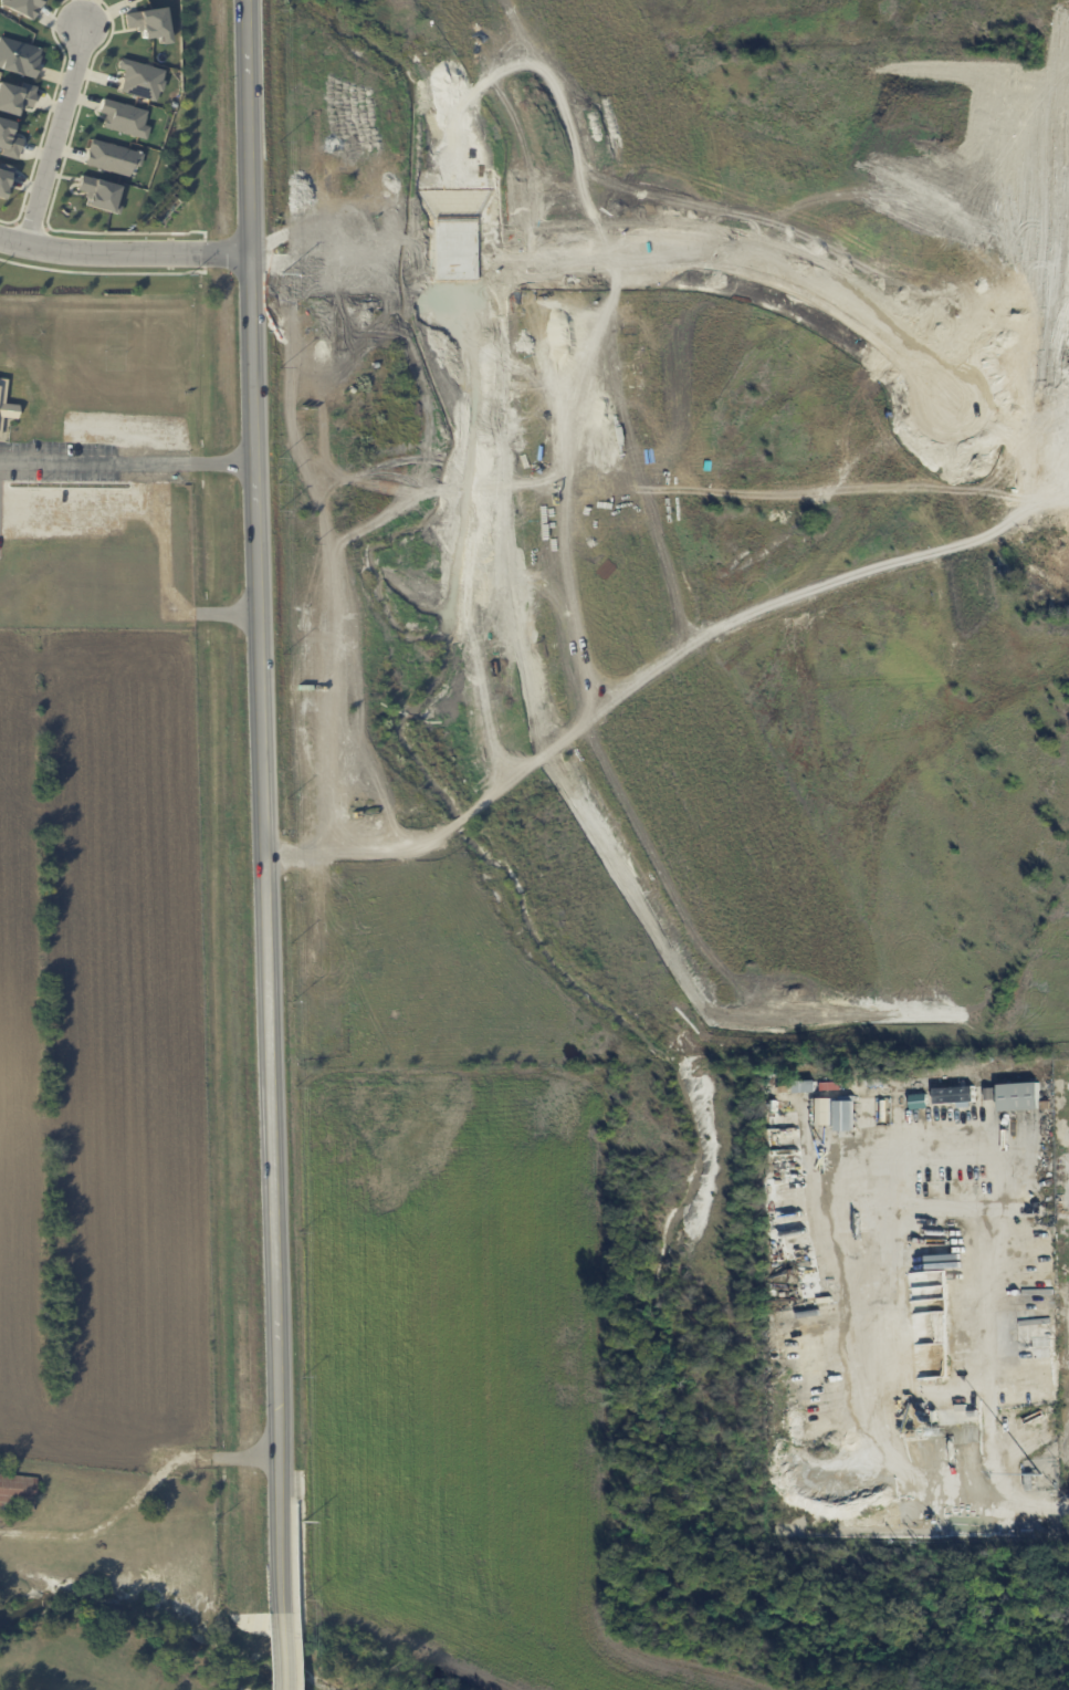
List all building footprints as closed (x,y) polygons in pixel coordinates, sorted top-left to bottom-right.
[(1,4),(3,0),(41,0),(36,9),(32,20),(1,4)] [(125,12),(133,11),(163,8),(170,43),(160,44),(159,38),(142,40),(140,31),(137,31),(138,27),(126,29),(125,12)] [(34,76),(41,46),(0,37),(0,69),(34,76)] [(122,58),(118,66),(124,70),(122,79),(123,79),(122,83),(119,91),(155,102),(158,92),(163,92),(165,81),(161,80),(163,70),(122,58)] [(36,87),(21,82),(19,87),(0,82),(0,111),(18,116),(21,105),(30,107),(36,87)] [(98,112),(101,104),(103,97),(146,111),(143,124),(148,126),(145,140),(138,138),(103,127),(105,115),(98,112)] [(22,138),(10,135),(13,122),(0,118),(0,149),(1,149),(0,153),(0,155),(16,159),(22,138)] [(91,138),(86,155),(84,164),(120,176),(128,178),(132,165),(138,167),(145,154),(91,138)] [(5,199),(13,167),(0,163),(0,198),(5,199)] [(86,206),(91,194),(77,190),(80,178),(81,175),(117,188),(118,188),(114,204),(120,206),(119,215),(109,213),(86,206)] [(815,1092),(815,1081),(796,1080),(796,1092),(815,1092)] [(1040,1110),(1039,1083),(1000,1084),(1000,1111),(1040,1110)] [(934,1088),(935,1103),(974,1102),(974,1086),(934,1088)] [(856,1131),(855,1099),(818,1099),(818,1125),(838,1125),(838,1131),(856,1131)]
